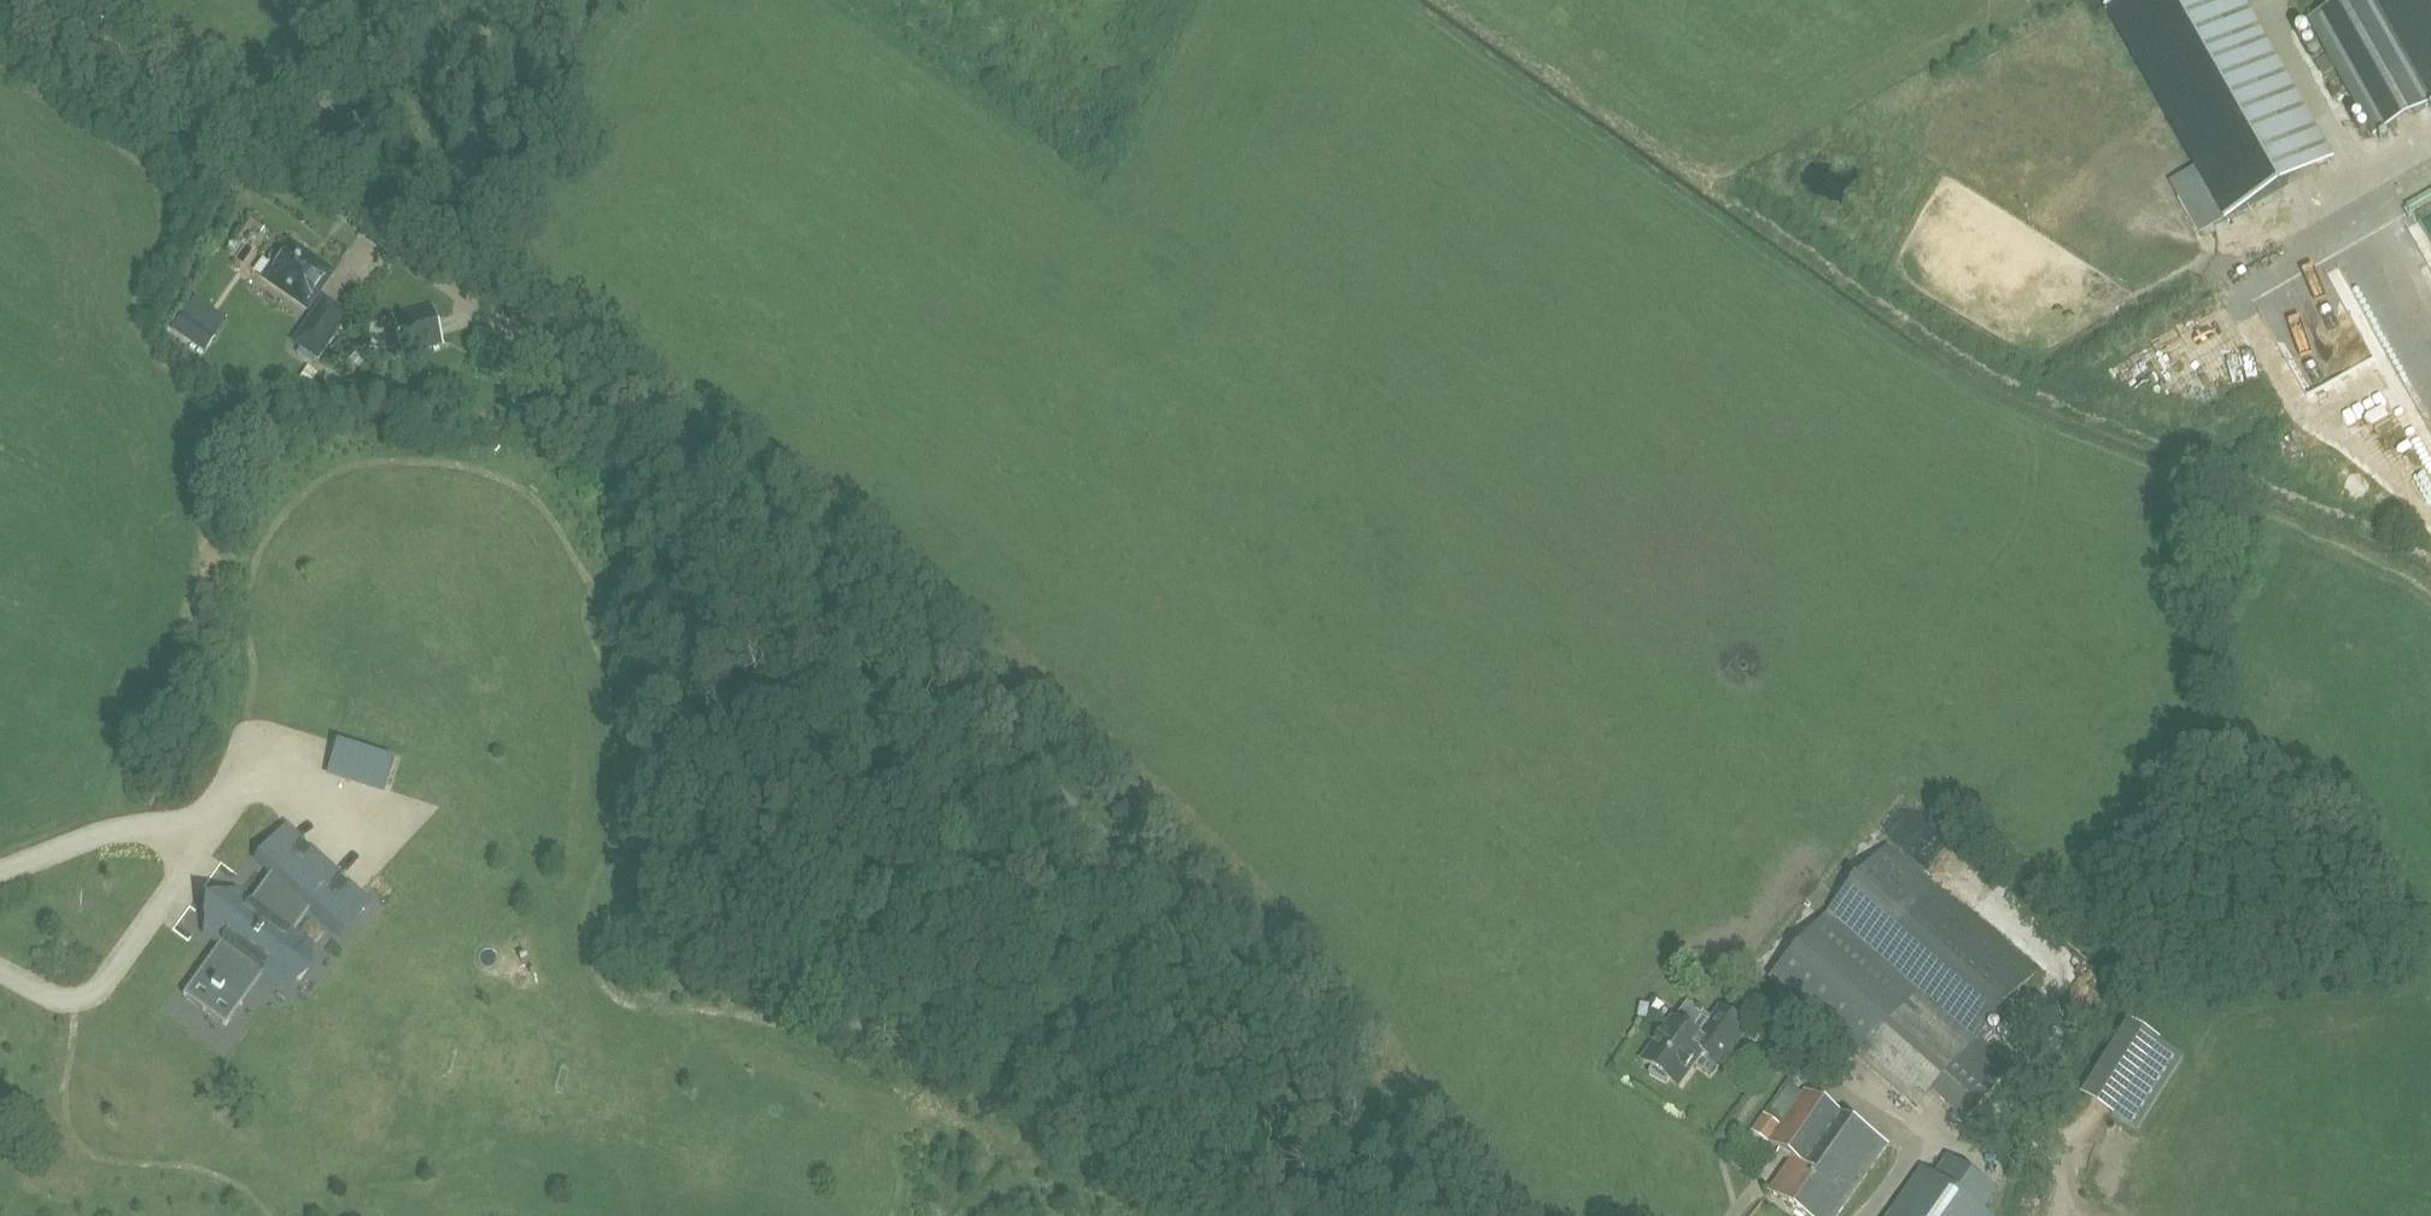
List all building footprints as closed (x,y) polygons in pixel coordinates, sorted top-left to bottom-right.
[(2235,0),(2106,0),(2092,8),(2214,224),(2325,161),(2235,0)] [(2310,21),(2376,136),(2430,105),(2430,0),(2347,0),(2310,21)] [(333,272),(289,242),(281,253),(277,252),(273,253),(270,257),(270,262),(273,265),(264,277),(308,308),(333,272)] [(296,341),(318,357),(347,315),(325,300),(296,341)] [(403,355),(443,345),(433,306),(394,317),(403,355)] [(214,338),(181,315),(169,331),(202,355),(214,338)] [(357,781),(366,753),(337,743),(328,772),(357,781)] [(227,948),(205,979),(213,986),(211,988),(218,993),(220,991),(226,996),(224,998),(226,999),(228,996),(234,1001),(257,969),(263,974),(271,980),(278,985),(282,987),(283,986),(282,985),(291,973),(299,961),(308,949),(309,950),(310,948),(307,946),(299,941),(292,935),(285,930),(305,902),(330,925),(357,896),(349,888),(350,887),(348,886),(347,887),(340,881),(342,880),(340,878),(339,879),(311,853),(312,852),(310,851),(309,852),(302,846),(304,845),(303,843),(302,844),(290,834),(263,863),(278,877),(255,909),(249,904),(245,901),(238,911),(220,898),(219,899),(221,901),(219,904),(216,902),(215,904),(218,906),(212,913),(210,911),(209,913),(211,915),(209,918),(206,916),(205,918),(224,931),(217,940),(221,943),(227,948)] [(2037,975),(1939,889),(1888,844),(1771,980),(1919,1109),(1931,1094),(1965,1123),(2014,1067),(1981,1038),(2037,975)] [(1673,1018),(1643,1060),(1680,1086),(1705,1052),(1723,1065),(1749,1029),(1721,1009),(1714,1019),(1688,1001),(1675,1019),(1673,1018)] [(1886,1144),(1804,1089),(1769,1141),(1793,1157),(1770,1191),(1806,1215),(1837,1215),(1886,1144)] [(1923,1170),(1890,1215),(1989,1215),(1923,1170)]
